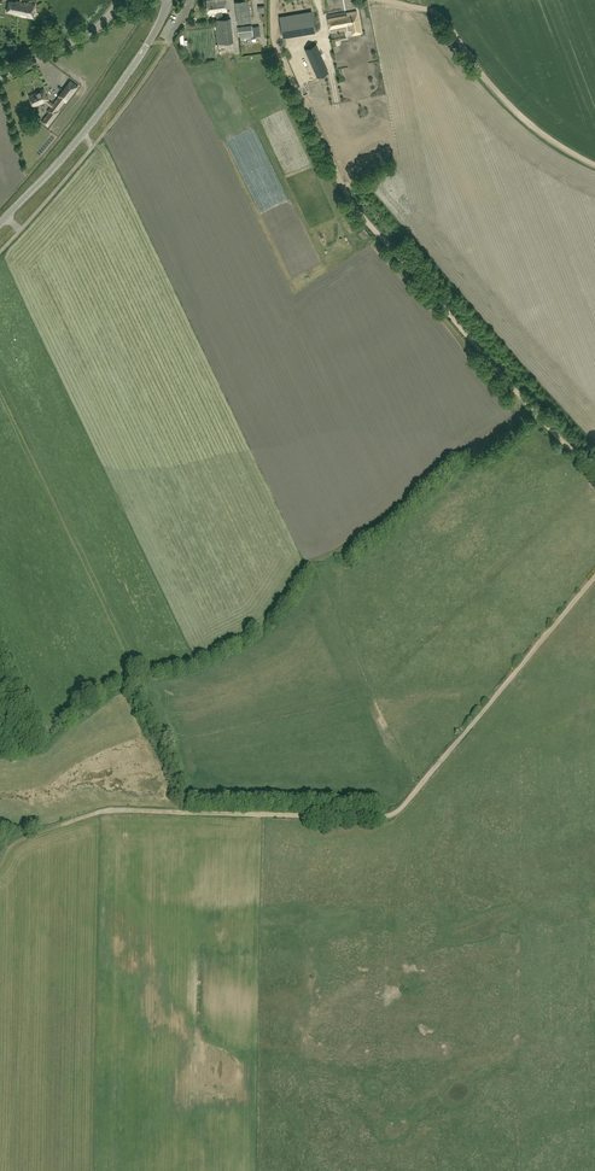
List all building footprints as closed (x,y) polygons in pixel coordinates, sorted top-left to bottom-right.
[(13,12),(13,14),(33,18),(35,4),(16,0),(16,2),(9,0),(7,11),(13,12)] [(206,0),(208,13),(217,12),(218,19),(215,20),(218,43),(230,42),(227,18),(223,19),(222,12),(227,11),(226,0),(208,0),(206,0)] [(248,0),(235,2),(238,23),(251,22),(248,0)] [(345,12),(327,15),(330,30),(350,26),(352,34),(361,32),(356,11),(345,13),(345,12)] [(292,35),(317,30),(315,19),(311,19),(310,14),(288,19),(292,35)] [(239,37),(245,36),(249,38),(261,36),(259,26),(252,27),(252,25),(237,27),(239,37)] [(342,34),(333,35),(335,50),(339,49),(339,54),(344,53),(342,34)] [(315,44),(306,48),(318,77),(327,73),(315,44)] [(349,56),(339,57),(341,73),(352,71),(349,56)] [(64,101),(66,102),(78,86),(70,80),(58,96),(59,96),(53,104),(48,100),(49,99),(44,89),(28,96),(33,107),(45,101),(51,106),(48,111),(49,112),(42,121),(47,126),(58,111),(57,110),(64,101)] [(241,97),(237,100),(244,112),(248,109),(241,97)]
